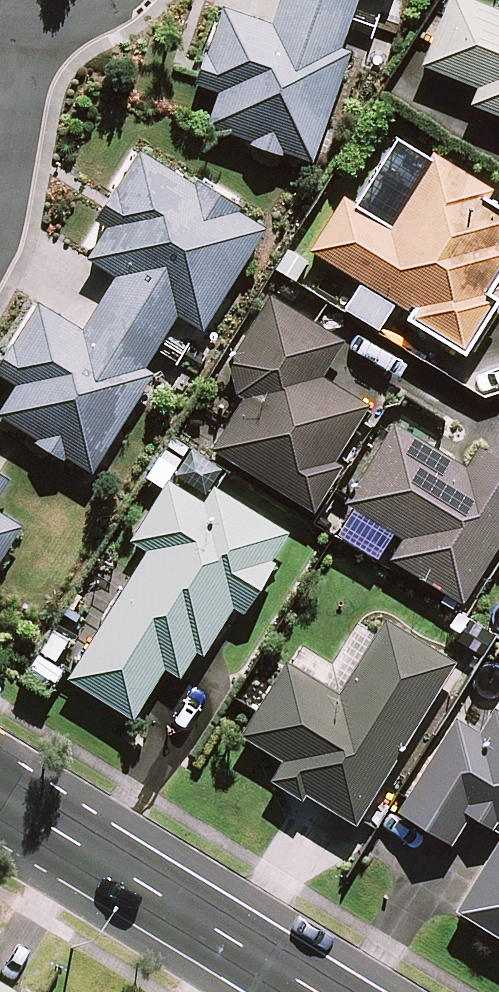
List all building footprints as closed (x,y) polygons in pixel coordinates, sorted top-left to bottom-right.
[(312,160),(349,53),(338,49),(355,0),(286,0),(277,27),(226,10),(201,81),(227,90),(215,127),(312,160)] [(469,0),(450,0),(424,66),(480,87),(473,104),(498,115),(498,12),(469,0)] [(395,303),(411,313),(409,318),(465,351),(497,298),(489,293),(498,276),(498,207),(491,202),(498,191),(399,132),(354,206),(344,200),(313,251),(366,283),(349,312),(379,329),(395,303)] [(261,230),(141,155),(101,218),(116,228),(95,261),(120,277),(85,334),(42,307),(1,372),(23,386),(5,415),(95,471),(153,378),(138,369),(176,308),(202,324),(261,230)] [(344,340),(270,297),(231,366),(237,390),(246,397),(215,451),(312,507),(373,400),(326,372),(344,340)] [(398,415),(347,503),(405,537),(391,561),(462,602),(498,539),(498,460),(480,449),(468,468),(428,445),(434,435),(398,415)] [(8,480),(0,475),(0,494),(8,480)] [(232,603),(246,611),(293,535),(214,487),(204,504),(169,482),(133,541),(149,551),(70,678),(133,717),(166,664),(187,676),(232,603)] [(19,523),(0,511),(0,554),(19,523)] [(285,761),(271,783),(301,802),(305,794),(352,824),(455,661),(389,619),(341,694),(290,661),(243,735),(285,761)] [(494,708),(479,733),(455,718),(399,811),(450,841),(468,811),(498,830),(498,711),(494,708)] [(457,910),(498,935),(498,841),(457,910)]
